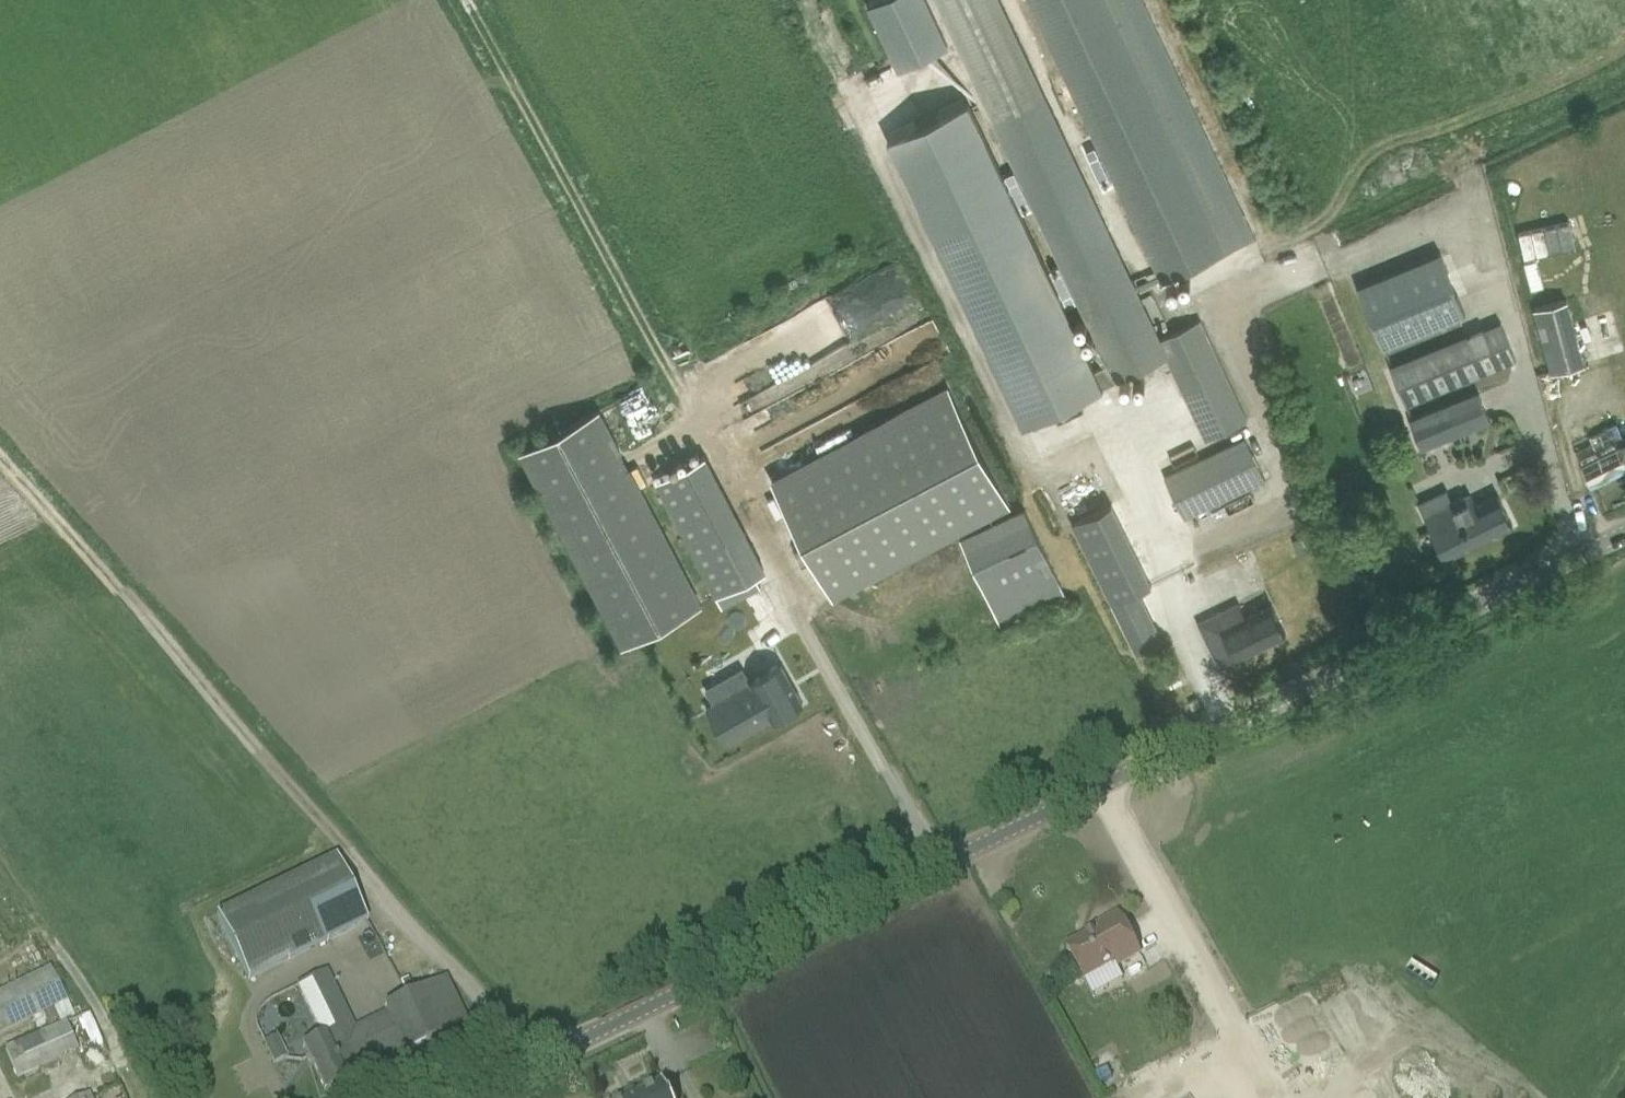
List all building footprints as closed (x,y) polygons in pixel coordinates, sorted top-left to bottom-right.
[(1099,341),(1088,347),(970,99),(889,137),(1024,423),(1166,355),(1198,422),(1240,402),(1201,319),(1161,338),(1002,0),(938,0),(1099,341)] [(1224,250),(1106,0),(1028,0),(1160,281),(1224,250)] [(1571,220),(1520,231),(1525,256),(1576,245),(1571,220)] [(1467,312),(1456,285),(1442,251),(1359,285),(1384,346),(1467,312)] [(1538,256),(1525,260),(1533,288),(1545,284),(1538,256)] [(1535,306),(1552,372),(1587,362),(1569,297),(1535,306)] [(1391,365),(1407,403),(1516,358),(1502,320),(1391,365)] [(1013,503),(1000,479),(988,457),(949,383),(820,451),(772,477),(826,579),(835,597),(958,531),(1000,509),(1013,503)] [(1479,390),(1410,418),(1422,448),(1492,420),(1479,390)] [(521,452),(618,635),(624,646),(643,636),(702,605),(702,604),(622,454),(599,411),(521,452)] [(1624,434),(1618,422),(1591,435),(1597,448),(1581,456),(1594,483),(1624,468),(1624,434)] [(1185,518),(1266,479),(1246,436),(1165,475),(1185,518)] [(707,454),(656,482),(717,596),(756,576),(769,569),(707,454)] [(1513,522),(1499,494),(1478,504),(1472,491),(1454,500),(1449,488),(1421,501),(1447,554),(1513,522)] [(1072,523),(1112,603),(1151,584),(1111,503),(1072,523)] [(1025,506),(960,536),(1003,628),(1068,598),(1025,506)] [(1310,532),(1299,537),(1303,547),(1315,543),(1310,532)] [(1199,619),(1211,645),(1220,664),(1287,632),(1278,612),(1274,604),(1248,616),(1240,600),(1199,619)] [(804,701),(804,700),(794,682),(782,661),(778,663),(751,678),(752,680),(740,686),(710,703),(707,704),(728,742),(774,716),(775,718),(804,701)] [(367,924),(334,858),(215,916),(247,982),(367,924)] [(1086,986),(1124,965),(1140,957),(1118,916),(1093,930),(1095,933),(1066,949),(1086,986)] [(31,1021),(41,1016),(66,1004),(48,969),(0,992),(0,1037),(31,1021)] [(298,990),(310,1016),(321,1040),(303,1049),(325,1094),(466,1025),(445,981),(422,993),(421,991),(385,1009),(388,1016),(356,1031),(327,972),(299,985),(298,990)] [(3,1050),(15,1080),(63,1062),(62,1059),(50,1031),(3,1050)] [(1360,1031),(1273,1074),(1285,1097),(1393,1097),(1360,1031)] [(284,1052),(270,1059),(273,1065),(287,1059),(284,1052)] [(1107,1070),(1095,1075),(1100,1085),(1112,1079),(1107,1070)] [(664,1084),(662,1085),(663,1085),(637,1097),(634,1092),(624,1097),(625,1097),(670,1097),(664,1084)] [(1262,1089),(1243,1097),(1266,1097),(1262,1089)]
